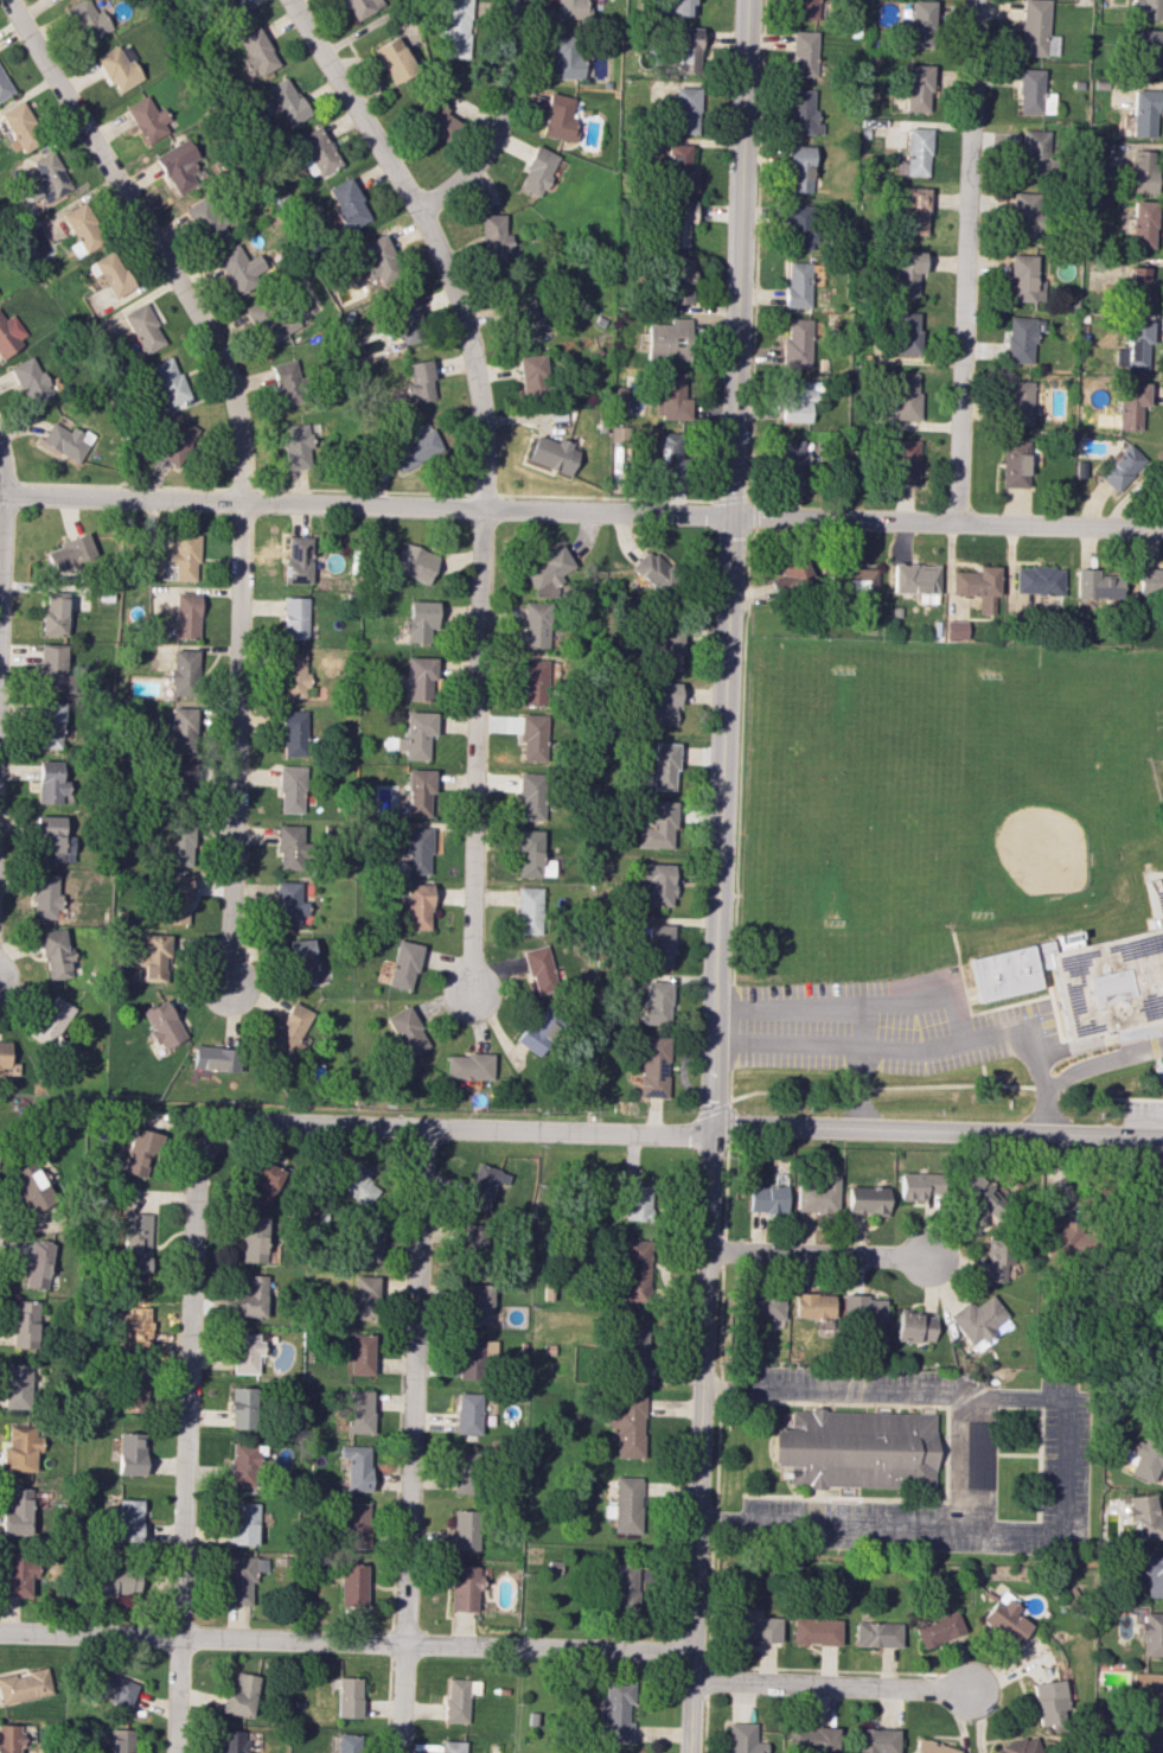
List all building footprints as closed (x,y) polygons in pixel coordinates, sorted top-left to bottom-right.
[(86,44),(111,29),(100,9),(95,12),(88,0),(77,0),(64,8),(86,44)] [(242,0),(213,0),(227,27),(249,15),(242,0)] [(354,22),(382,4),(379,0),(341,0),(354,22)] [(469,0),(439,0),(437,57),(468,58),(469,0)] [(585,19),(585,0),(554,0),(554,18),(585,19)] [(695,0),(672,0),(672,16),(695,17),(695,0)] [(817,19),(818,0),(793,0),(793,19),(817,19)] [(910,23),(904,22),(903,48),(933,49),(935,1),(911,0),(910,23)] [(1057,57),(1057,35),(1048,35),(1048,0),(1021,0),(1020,56),(1057,57)] [(1131,9),(1140,10),(1140,19),(1161,19),(1162,0),(1131,0),(1131,9)] [(260,76),(280,65),(258,26),(238,38),(248,56),(243,59),(250,72),(255,68),(260,76)] [(701,74),(702,28),(676,28),(675,73),(701,74)] [(1137,77),(1158,76),(1158,53),(1162,53),(1162,29),(1136,30),(1137,77)] [(816,32),(793,31),(792,76),(816,77),(816,32)] [(551,78),(580,79),(581,36),(552,35),(551,78)] [(414,76),(398,36),(373,46),(390,86),(414,76)] [(117,94),(143,78),(131,59),(126,62),(116,45),(95,57),(117,94)] [(905,111),(930,112),(931,65),(906,64),(905,111)] [(12,94),(0,69),(0,100),(12,94)] [(1042,113),(1042,69),(1019,69),(1018,113),(1042,113)] [(265,88),(288,128),(309,116),(287,76),(265,88)] [(698,134),(699,88),(674,87),(673,134),(698,134)] [(815,90),(789,90),(788,134),(823,134),(823,122),(814,122),(815,90)] [(1157,137),(1158,90),(1133,90),(1132,137),(1157,137)] [(574,98),(550,93),(540,134),(575,142),(579,127),(568,125),(574,98)] [(160,109),(156,111),(146,95),(125,107),(145,143),(171,128),(160,109)] [(7,142),(15,156),(44,138),(21,100),(0,113),(0,115),(14,138),(7,142)] [(443,104),(418,101),(414,132),(448,136),(451,116),(442,115),(443,104)] [(341,165),(320,125),(293,140),(314,179),(341,165)] [(906,175),(929,176),(931,129),(907,128),(906,175)] [(1050,131),(1022,130),(1021,174),(1048,175),(1050,131)] [(691,145),(668,144),(667,192),(696,192),(696,167),(690,167),(691,145)] [(516,187),(539,198),(559,156),(536,145),(516,187)] [(812,193),(813,146),(789,145),(788,192),(812,193)] [(164,160),(178,190),(202,179),(189,149),(164,160)] [(41,179),(22,189),(33,210),(72,189),(52,150),(31,161),(41,179)] [(1154,192),(1155,151),(1133,150),(1132,192),(1154,192)] [(371,218),(348,178),(324,191),(347,232),(371,218)] [(926,234),(927,188),(902,187),(901,234),(926,234)] [(1044,193),(1012,192),(1011,238),(1042,239),(1044,193)] [(193,200),(193,239),(219,239),(219,200),(193,200)] [(687,247),(688,222),(694,223),(694,201),(666,200),(664,246),(687,247)] [(107,239),(83,201),(61,215),(86,253),(107,239)] [(1155,201),(1132,201),(1131,247),(1154,248),(1155,201)] [(786,249),(816,249),(817,205),(787,204),(786,249)] [(504,214),(479,214),(480,261),(505,261),(504,214)] [(358,245),(373,286),(401,276),(386,234),(358,245)] [(246,260),(237,243),(215,255),(236,294),(269,276),(257,254),(246,260)] [(135,287),(113,249),(85,265),(99,289),(105,285),(114,299),(135,287)] [(923,251),(895,251),(894,296),(916,296),(917,273),(923,273),(923,251)] [(1036,302),(1037,255),(1011,255),(1010,301),(1036,302)] [(693,257),(666,258),(668,303),(694,303),(693,257)] [(786,308),(811,307),(810,262),(785,263),(786,308)] [(1151,267),(1130,267),(1129,307),(1150,307),(1151,267)] [(516,345),(539,340),(535,325),(537,325),(531,292),(506,298),(516,345)] [(244,310),(267,347),(299,327),(286,306),(274,313),(265,298),(244,310)] [(396,344),(421,341),(417,298),(392,300),(396,344)] [(122,314),(143,355),(166,344),(144,302),(122,314)] [(893,354),(918,354),(920,312),(894,312),(893,354)] [(4,319),(0,313),(0,358),(28,338),(12,314),(4,319)] [(1006,362),(1032,363),(1034,317),(1007,316),(1006,362)] [(646,361),(687,361),(687,340),(691,340),(691,318),(670,318),(669,324),(646,324),(646,361)] [(782,367),(810,368),(811,319),(788,318),(788,338),(783,338),(782,367)] [(1150,321),(1127,321),(1126,349),(1114,348),(1114,367),(1149,368),(1150,321)] [(518,356),(523,405),(549,403),(545,354),(518,356)] [(52,395),(32,355),(9,367),(22,394),(25,393),(32,405),(52,395)] [(164,408),(181,403),(182,406),(189,404),(175,356),(150,364),(164,408)] [(307,401),(298,359),(272,364),(281,406),(307,401)] [(406,364),(410,381),(404,382),(409,403),(437,397),(429,359),(406,364)] [(683,373),(660,373),(660,420),(689,420),(689,398),(683,398),(683,373)] [(917,420),(918,373),(892,373),(891,420),(917,420)] [(782,422),(809,422),(810,400),(819,400),(819,381),(783,380),(782,422)] [(1032,424),(1031,381),(1006,381),(1007,425),(1032,424)] [(1148,406),(1149,383),(1118,382),(1117,429),(1140,430),(1140,405),(1148,406)] [(614,404),(624,404),(623,387),(614,387),(614,404)] [(150,444),(173,467),(203,439),(180,415),(150,444)] [(68,432),(49,421),(37,443),(76,465),(92,436),(72,425),(68,432)] [(442,455),(432,422),(409,429),(412,439),(389,446),(397,469),(442,455)] [(286,469),(317,468),(314,423),(283,425),(286,469)] [(682,431),(657,432),(659,479),(683,478),(682,431)] [(569,476),(580,449),(558,440),(556,443),(536,435),(526,459),(569,476)] [(806,439),(779,440),(781,484),(808,483),(806,439)] [(917,484),(918,440),(891,439),(891,483),(917,484)] [(1027,488),(1028,440),(1002,440),(1001,487),(1027,488)] [(1114,492),(1146,462),(1130,444),(1097,474),(1114,492)] [(43,549),(51,572),(94,556),(85,533),(43,549)] [(197,581),(198,535),(174,534),(174,552),(167,552),(167,560),(159,560),(158,580),(197,581)] [(311,584),(312,537),(286,536),(285,583),(311,584)] [(428,585),(440,556),(404,541),(392,570),(428,585)] [(575,567),(563,546),(522,570),(541,601),(562,589),(556,578),(575,567)] [(630,565),(658,596),(677,578),(650,548),(630,565)] [(770,577),(774,595),(811,588),(806,560),(778,565),(780,576),(770,577)] [(891,593),(938,593),(939,564),(892,564),(891,593)] [(998,566),(977,566),(976,572),(952,571),(951,595),(978,595),(978,614),(996,615),(998,566)] [(1063,568),(1015,566),(1014,595),(1062,597),(1063,568)] [(875,592),(875,569),(839,568),(838,591),(875,592)] [(1097,570),(1075,569),(1074,598),(1119,599),(1120,579),(1097,579),(1097,570)] [(1137,569),(1136,593),(1162,594),(1162,569),(1137,569)] [(199,593),(174,593),(173,638),(198,638),(199,593)] [(65,636),(66,595),(43,595),(42,635),(65,636)] [(307,639),(308,597),(283,597),(283,638),(307,639)] [(437,601),(410,601),(410,620),(406,619),(406,642),(436,643),(437,601)] [(523,647),(549,648),(550,603),(524,602),(523,647)] [(966,639),(966,620),(946,620),(945,639),(966,639)] [(682,670),(680,624),(651,625),(653,671),(682,670)] [(65,692),(66,645),(40,644),(39,692),(65,692)] [(195,695),(194,647),(170,647),(171,696),(195,695)] [(305,653),(282,653),(281,697),(303,698),(303,688),(309,688),(309,673),(304,673),(305,653)] [(435,701),(436,658),(408,657),(407,700),(435,701)] [(553,705),(554,660),(524,659),(522,704),(553,705)] [(676,724),(676,705),(680,705),(681,683),(649,682),(648,715),(653,715),(652,723),(676,724)] [(62,703),(38,702),(38,748),(61,749),(62,703)] [(169,752),(194,752),(195,708),(170,707),(169,752)] [(306,710),(281,711),(282,756),(307,756),(306,710)] [(404,760),(429,760),(429,735),(436,735),(436,712),(406,711),(405,737),(396,737),(396,750),(404,750),(404,760)] [(547,762),(548,715),(522,714),(521,761),(547,762)] [(653,790),(677,791),(678,743),(654,742),(653,790)] [(62,761),(38,760),(37,803),(65,804),(66,782),(62,782),(62,761)] [(168,762),(167,784),(192,785),(192,763),(168,762)] [(278,812),(303,813),(305,766),(279,766),(278,812)] [(406,816),(431,817),(432,770),(407,770),(406,816)] [(519,820),(545,821),(547,773),(520,772),(519,820)] [(674,849),(675,801),(652,801),(651,827),(638,827),(638,847),(674,849)] [(72,863),(73,836),(63,836),(64,816),(39,815),(37,862),(72,863)] [(168,865),(191,866),(192,821),(169,820),(168,865)] [(303,826),(277,825),(276,869),(302,869),(303,826)] [(405,874),(429,875),(430,828),(406,828),(405,874)] [(542,830),(516,830),(518,877),(554,876),(553,860),(543,860),(542,830)] [(673,864),(637,863),(636,879),(648,879),(648,892),(639,892),(639,906),(673,906),(673,864)] [(57,919),(58,874),(33,874),(32,918),(57,919)] [(189,876),(166,875),(165,923),(188,924),(189,876)] [(299,925),(299,915),(305,915),(306,901),(299,901),(300,882),(275,881),(274,924),(299,925)] [(978,1007),(1047,993),(1042,970),(1046,970),(1054,968),(1068,1037),(1162,1016),(1162,889),(1159,890),(1157,881),(1149,884),(1158,929),(1056,950),(1055,941),(969,960),(978,1007)] [(429,884),(405,884),(406,929),(430,929),(429,884)] [(516,933),(540,934),(541,887),(518,886),(516,933)] [(672,924),(648,924),(648,966),(672,967),(672,924)] [(39,932),(47,980),(73,976),(69,954),(70,954),(65,928),(39,932)] [(1059,949),(1082,945),(1079,931),(1056,934),(1059,949)] [(143,980),(171,980),(171,934),(143,934),(143,953),(138,953),(138,965),(143,965),(143,980)] [(312,939),(288,939),(290,985),(314,985),(312,939)] [(420,945),(396,939),(385,985),(409,991),(420,945)] [(522,951),(535,997),(558,990),(545,944),(522,951)] [(670,1024),(671,982),(646,981),(645,1000),(642,1000),(641,1023),(670,1024)] [(74,1008),(55,995),(29,1035),(57,1053),(65,1040),(57,1035),(74,1008)] [(186,1039),(167,998),(142,1010),(161,1051),(186,1039)] [(294,1055),(311,1010),(289,1002),(272,1046),(294,1055)] [(384,1017),(407,1059),(429,1047),(406,1005),(384,1017)] [(541,1056),(559,1020),(535,1008),(517,1044),(541,1056)] [(669,1036),(638,1036),(638,1069),(638,1096),(667,1097),(669,1036)] [(9,1073),(10,1041),(0,1041),(0,1073),(9,1073)] [(238,1071),(239,1048),(194,1046),(193,1070),(238,1071)] [(491,1079),(491,1055),(445,1054),(444,1079),(491,1079)] [(156,1133),(131,1127),(122,1172),(147,1178),(156,1133)] [(364,1179),(370,1170),(353,1158),(334,1185),(366,1207),(379,1189),(364,1179)] [(11,1172),(23,1193),(19,1195),(30,1215),(55,1200),(48,1188),(47,1188),(31,1161),(11,1172)] [(251,1197),(274,1197),(274,1190),(280,1190),(281,1163),(253,1162),(251,1197)] [(486,1210),(494,1183),(504,1186),(508,1173),(475,1163),(467,1189),(464,1188),(460,1202),(486,1210)] [(931,1201),(931,1190),(942,1191),(942,1174),(899,1172),(899,1200),(931,1201)] [(837,1212),(837,1175),(815,1175),(815,1182),(794,1182),(794,1212),(837,1212)] [(625,1220),(652,1220),(653,1185),(625,1184),(625,1220)] [(786,1186),(747,1185),(747,1212),(786,1212),(786,1186)] [(886,1215),(887,1187),(847,1185),(846,1213),(886,1215)] [(967,1192),(967,1205),(982,1205),(982,1222),(1001,1222),(1001,1192),(967,1192)] [(150,1213),(126,1213),(124,1271),(149,1272),(150,1213)] [(266,1216),(241,1216),(240,1261),(265,1262),(266,1216)] [(1081,1254),(1080,1222),(1048,1222),(1049,1255),(1081,1254)] [(484,1251),(483,1224),(462,1225),(463,1252),(484,1251)] [(355,1262),(381,1261),(380,1226),(354,1227),(355,1262)] [(51,1242),(30,1239),(25,1286),(46,1288),(51,1242)] [(651,1241),(624,1240),(621,1303),(648,1304),(651,1241)] [(1006,1281),(1006,1266),(1019,1266),(1019,1242),(987,1241),(985,1281),(1006,1281)] [(265,1317),(266,1275),(244,1275),(243,1293),(234,1293),(233,1317),(265,1317)] [(376,1319),(378,1276),(353,1275),(352,1319),(376,1319)] [(490,1325),(492,1285),(467,1284),(466,1324),(490,1325)] [(782,1292),(746,1294),(747,1319),(783,1318),(782,1292)] [(794,1318),(834,1319),(835,1293),(794,1293),(794,1318)] [(1007,1317),(991,1294),(971,1308),(966,1301),(947,1315),(974,1351),(995,1335),(990,1329),(1007,1317)] [(843,1296),(843,1321),(884,1321),(885,1297),(843,1296)] [(37,1348),(38,1301),(12,1301),(11,1347),(37,1348)] [(119,1348),(150,1348),(150,1307),(119,1306),(119,1348)] [(894,1338),(932,1345),(937,1317),(899,1310),(894,1338)] [(644,1384),(646,1328),(622,1327),(621,1384),(644,1384)] [(257,1374),(257,1356),(259,1356),(260,1333),(233,1332),(232,1373),(257,1374)] [(372,1375),(373,1334),(350,1333),(349,1374),(372,1375)] [(495,1341),(458,1340),(457,1378),(481,1379),(481,1364),(485,1364),(485,1354),(494,1354),(495,1341)] [(3,1408),(30,1409),(31,1364),(5,1363),(3,1408)] [(120,1411),(143,1412),(144,1370),(121,1370),(120,1411)] [(230,1428),(253,1428),(254,1387),(230,1387),(230,1428)] [(371,1433),(372,1390),(346,1389),(345,1433),(371,1433)] [(478,1434),(479,1393),(456,1393),(455,1434),(478,1434)] [(616,1457),(645,1457),(645,1396),(606,1395),(605,1425),(611,1425),(611,1437),(616,1438),(616,1457)] [(794,1408),(939,1411),(937,1491),(792,1487),(793,1467),(775,1466),(775,1429),(793,1429),(794,1408)] [(34,1451),(39,1451),(40,1427),(8,1426),(8,1446),(2,1446),(1,1470),(34,1471),(34,1451)] [(145,1433),(118,1433),(117,1475),(144,1475),(145,1433)] [(1129,1474),(1154,1484),(1162,1460),(1162,1447),(1137,1438),(1131,1453),(1123,1450),(1119,1460),(1132,1465),(1129,1474)] [(256,1486),(257,1444),(230,1443),(229,1486),(256,1486)] [(345,1490),(369,1491),(370,1446),(340,1445),(340,1457),(346,1457),(345,1490)] [(475,1494),(476,1452),(451,1452),(451,1493),(475,1494)] [(640,1533),(641,1477),(614,1477),(613,1505),(603,1504),(603,1517),(613,1517),(612,1533),(640,1533)] [(1,1533),(30,1534),(31,1488),(9,1487),(8,1512),(1,1512),(1,1533)] [(1130,1522),(1135,1521),(1137,1541),(1162,1538),(1162,1514),(1162,1513),(1157,1514),(1155,1494),(1127,1496),(1130,1522)] [(142,1500),(113,1499),(112,1541),(141,1543),(142,1500)] [(369,1503),(346,1502),(345,1547),(368,1548),(369,1503)] [(225,1545),(257,1545),(258,1503),(236,1503),(236,1523),(226,1523),(225,1545)] [(451,1550),(475,1551),(476,1510),(452,1510),(451,1550)] [(2,1595),(28,1596),(29,1576),(34,1577),(34,1552),(3,1552),(2,1595)] [(1134,1555),(1134,1569),(1145,1569),(1144,1597),(1162,1597),(1162,1555),(1134,1555)] [(251,1605),(252,1572),(267,1572),(267,1557),(226,1556),(225,1605),(251,1605)] [(366,1564),(340,1564),(339,1605),(365,1606),(366,1564)] [(637,1564),(614,1564),(613,1609),(636,1610),(637,1564)] [(448,1611),(476,1611),(478,1566),(449,1565),(448,1611)] [(94,1596),(138,1595),(138,1568),(93,1569),(94,1596)] [(1022,1606),(1003,1591),(981,1619),(1016,1646),(1031,1625),(1016,1614),(1022,1606)] [(780,1617),(760,1617),(760,1608),(744,1608),(744,1616),(735,1616),(735,1639),(779,1640),(780,1617)] [(966,1631),(957,1609),(913,1627),(922,1649),(966,1631)] [(1162,1656),(1162,1612),(1141,1612),(1141,1635),(1143,1635),(1143,1656),(1162,1656)] [(839,1645),(840,1619),(792,1618),(792,1644),(839,1645)] [(901,1623),(855,1622),(854,1646),(900,1647),(901,1623)] [(46,1668),(0,1676),(0,1703),(51,1694),(46,1668)] [(128,1707),(136,1683),(93,1669),(86,1693),(128,1707)] [(1133,1672),(1132,1696),(1141,1696),(1140,1716),(1162,1716),(1162,1673),(1133,1672)] [(257,1675),(235,1673),(233,1690),(222,1689),(219,1714),(253,1717),(257,1675)] [(336,1717),(360,1718),(361,1677),(337,1677),(336,1717)] [(444,1722),(468,1723),(468,1693),(480,1693),(480,1679),(445,1679),(444,1722)] [(1036,1727),(1065,1725),(1063,1680),(1034,1682),(1036,1727)] [(632,1743),(632,1723),(627,1723),(627,1704),(632,1704),(632,1681),(605,1681),(605,1699),(598,1699),(598,1712),(604,1712),(603,1742),(632,1743)] [(728,1722),(726,1752),(764,1752),(764,1742),(754,1742),(755,1723),(728,1722)] [(19,1724),(0,1724),(0,1752),(19,1752),(19,1724)] [(836,1728),(787,1726),(787,1752),(793,1752),(835,1752),(836,1728)] [(897,1729),(855,1728),(854,1752),(897,1752),(897,1729)] [(133,1729),(110,1729),(109,1752),(133,1752),(133,1729)] [(219,1730),(218,1752),(243,1752),(244,1731),(219,1730)] [(1138,1730),(1138,1752),(1162,1752),(1162,1731),(1138,1730)] [(359,1734),(336,1733),(335,1752),(358,1752),(359,1734)] [(1036,1735),(987,1750),(988,1752),(1042,1752),(1036,1735)] [(914,1739),(911,1752),(956,1752),(958,1747),(914,1739)] [(442,1741),(441,1752),(466,1752),(466,1741),(442,1741)]
